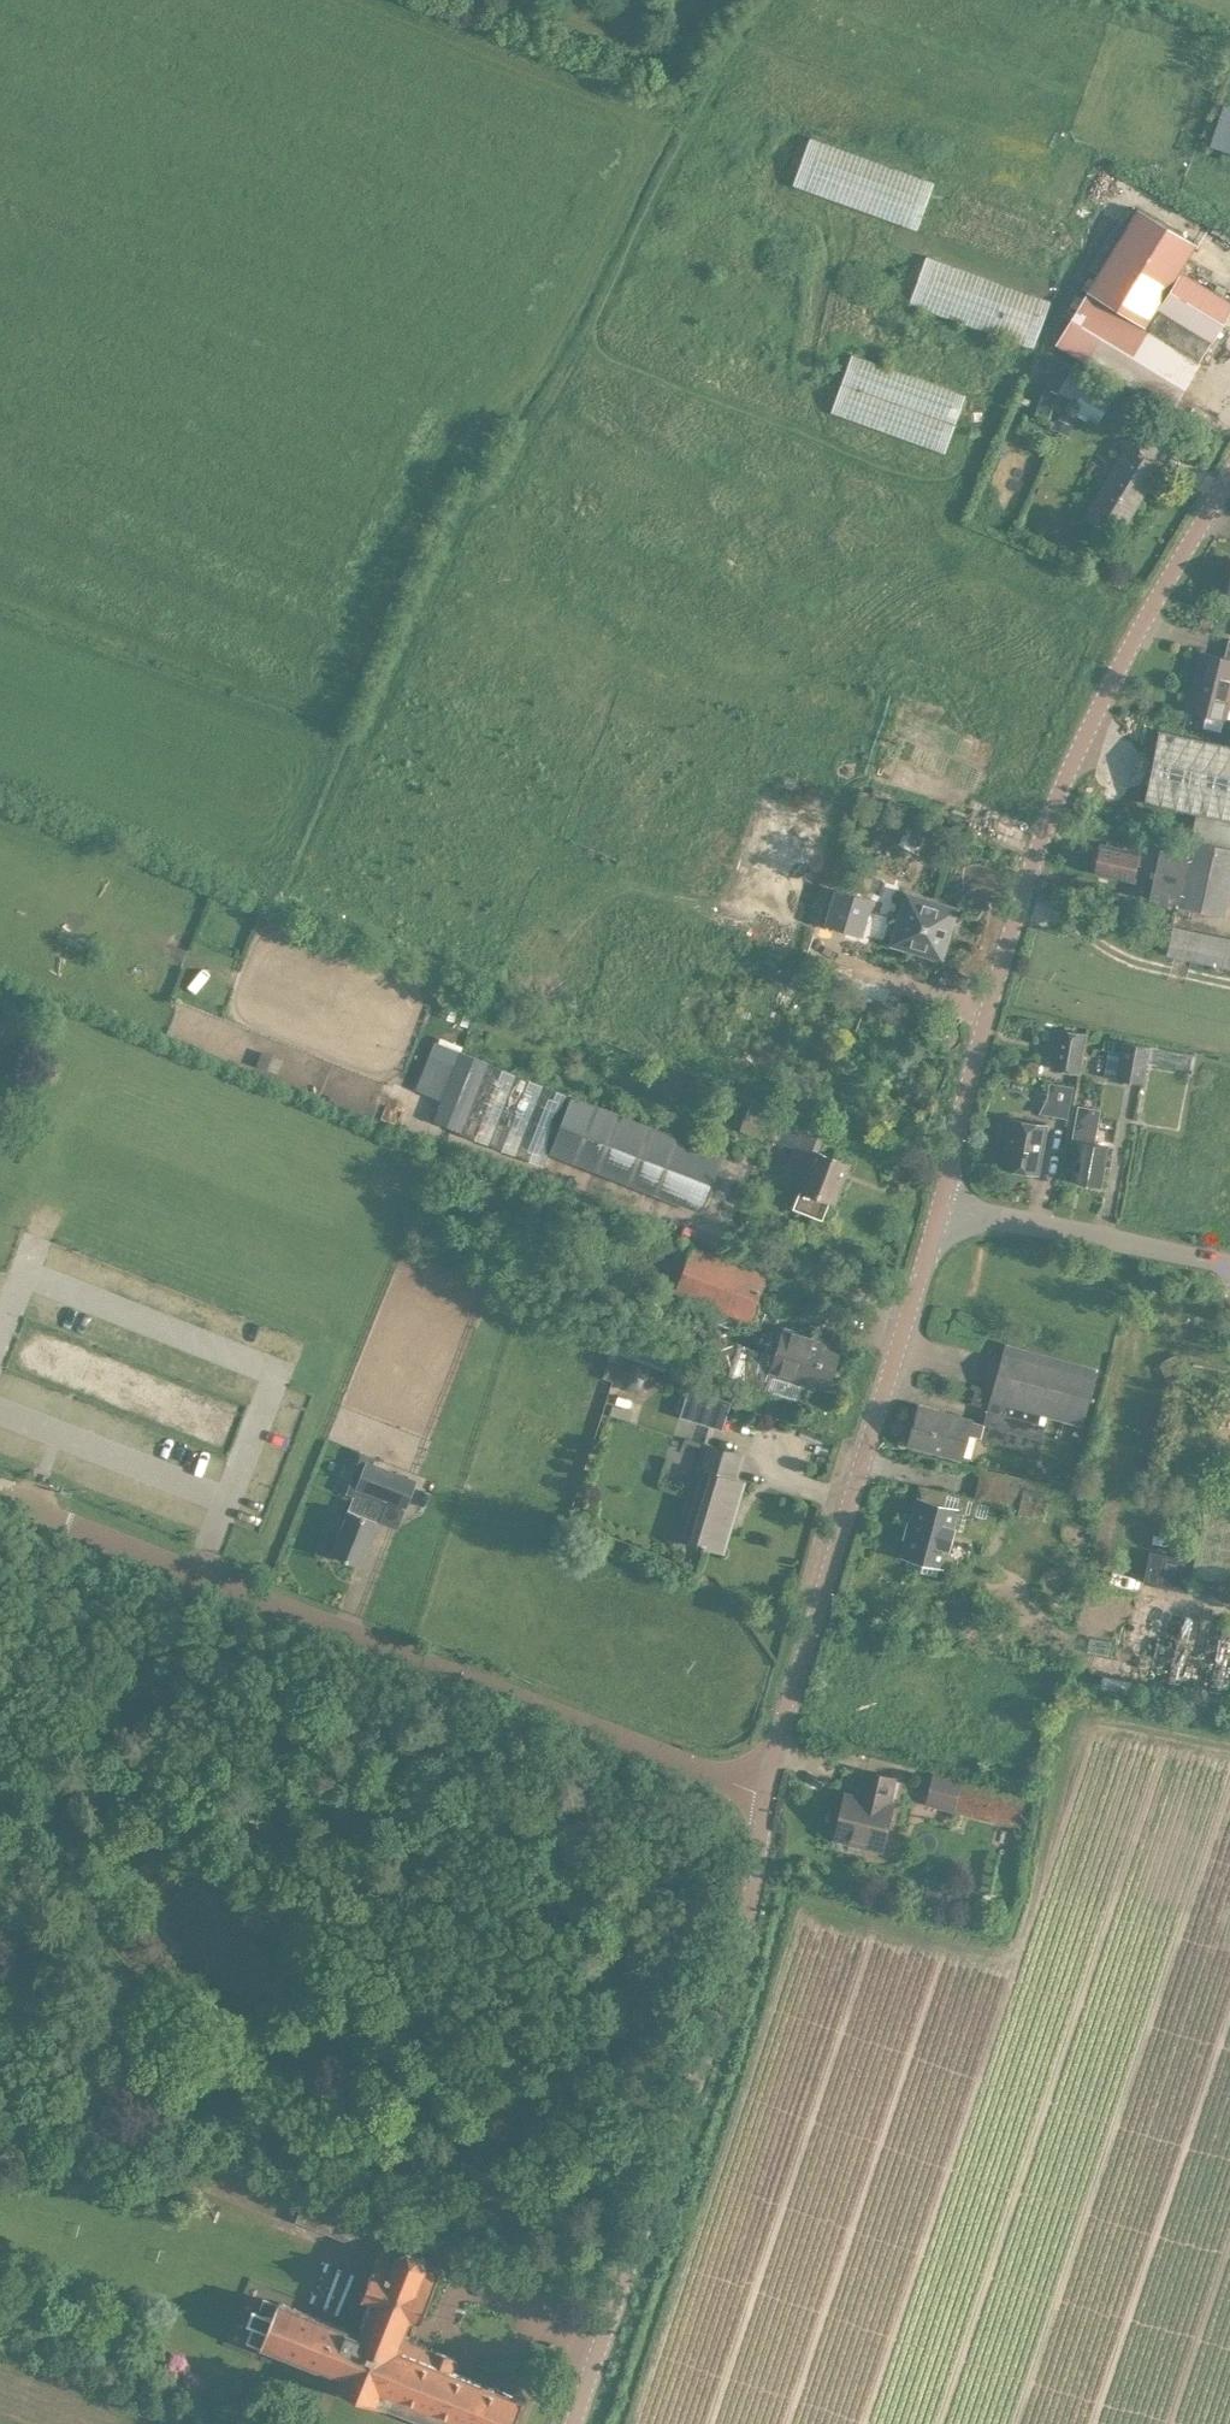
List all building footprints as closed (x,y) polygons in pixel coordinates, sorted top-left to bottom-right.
[(1208,143),(1229,150),(1229,134),(1226,133),(1229,122),(1229,104),(1221,101),(1208,143)] [(809,134),(791,182),(915,227),(932,179),(809,134)] [(1178,267),(1194,241),(1136,205),(1085,288),(1086,289),(1054,341),(1167,411),(1198,359),(1229,306),(1229,300),(1178,267)] [(925,252),(907,301),(1031,346),(1048,297),(925,252)] [(850,351),(829,409),(943,450),(964,392),(850,351)] [(1068,420),(1062,411),(1054,415),(1049,427),(1063,433),(1068,420)] [(1118,442),(1122,445),(1081,513),(1102,526),(1110,514),(1123,521),(1157,463),(1148,458),(1157,442),(1129,425),(1118,442)] [(1229,692),(1229,637),(1227,636),(1222,654),(1198,648),(1184,707),(1203,712),(1200,724),(1219,729),(1222,717),(1224,718),(1229,692)] [(1157,727),(1142,799),(1193,810),(1229,818),(1229,742),(1157,727)] [(1188,837),(1185,850),(1158,844),(1156,853),(1154,864),(1147,897),(1223,912),(1229,879),(1229,818),(1193,810),(1188,837)] [(1135,861),(1154,864),(1156,853),(1141,849),(1142,847),(1123,843),(1123,846),(1098,841),(1093,868),(1131,877),(1135,861)] [(835,887),(824,922),(859,932),(870,897),(835,887)] [(889,941),(939,956),(954,906),(905,891),(889,941)] [(1221,964),(1229,966),(1229,934),(1227,933),(1221,964)] [(1083,1031),(1077,1030),(1058,1027),(1051,1065),(1076,1070),(1083,1031)] [(1117,1049),(1113,1076),(1142,1081),(1148,1044),(1119,1038),(1119,1039),(1117,1049)] [(430,1118),(460,1130),(542,1165),(549,1150),(570,1092),(488,1059),(458,1048),(452,1063),(438,1098),(430,1118)] [(452,1063),(427,1054),(414,1089),(438,1098),(452,1063)] [(1036,1111),(1065,1116),(1071,1082),(1042,1077),(1036,1111)] [(570,1092),(549,1150),(700,1210),(723,1152),(570,1092)] [(751,1096),(739,1127),(759,1135),(772,1104),(751,1096)] [(1077,1137),(1070,1177),(1099,1182),(1102,1163),(1108,1164),(1111,1144),(1107,1143),(1093,1140),(1098,1108),(1075,1105),(1073,1114),(1070,1136),(1077,1137)] [(1002,1164),(1035,1170),(1044,1122),(1010,1116),(1002,1164)] [(818,1214),(829,1194),(834,1197),(849,1160),(815,1148),(822,1132),(800,1123),(783,1166),(801,1172),(797,1182),(799,1183),(791,1203),(818,1214)] [(601,1266),(672,1290),(747,1319),(765,1272),(689,1242),(618,1213),(601,1266)] [(796,1397),(802,1377),(826,1384),(837,1347),(823,1343),(825,1339),(781,1325),(773,1352),(736,1340),(735,1341),(713,1334),(703,1368),(765,1387),(796,1397)] [(1003,1340),(983,1412),(1041,1428),(1043,1421),(1037,1420),(1039,1412),(1081,1423),(1096,1365),(1003,1340)] [(646,1365),(633,1360),(622,1370),(625,1384),(639,1389),(649,1379),(646,1365)] [(730,1398),(687,1384),(677,1414),(720,1428),(730,1398)] [(961,1455),(967,1432),(1035,1450),(1041,1428),(983,1412),(981,1420),(970,1418),(917,1404),(907,1441),(961,1455)] [(698,1472),(679,1536),(722,1549),(742,1480),(733,1477),(741,1453),(701,1441),(693,1470),(698,1472)] [(330,1551),(357,1561),(361,1563),(378,1519),(377,1518),(384,1497),(396,1502),(410,1467),(369,1451),(346,1506),(347,1506),(338,1527),(328,1523),(320,1544),(331,1547),(330,1551)] [(1044,1515),(1049,1488),(1009,1480),(1004,1507),(1044,1515)] [(1144,1578),(1188,1587),(1191,1572),(1229,1580),(1229,1490),(1209,1486),(1193,1559),(1150,1550),(1144,1578)] [(938,1502),(916,1497),(901,1552),(940,1562),(958,1494),(941,1489),(938,1502)] [(866,1763),(859,1789),(846,1786),(836,1829),(884,1840),(894,1798),(890,1797),(896,1771),(866,1763)] [(926,1794),(1019,1817),(1026,1790),(932,1768),(926,1794)] [(354,2233),(366,2204),(309,2181),(294,2218),(323,2230),(326,2222),(354,2233)] [(276,2299),(263,2293),(244,2339),(258,2344),(329,2373),(331,2368),(341,2373),(336,2386),(413,2417),(417,2407),(461,2423),(511,2423),(522,2396),(446,2366),(451,2354),(434,2347),(433,2351),(400,2337),(409,2314),(419,2317),(440,2267),(425,2263),(419,2250),(407,2245),(393,2251),(380,2245),(359,2294),(370,2298),(357,2330),(276,2299)]
